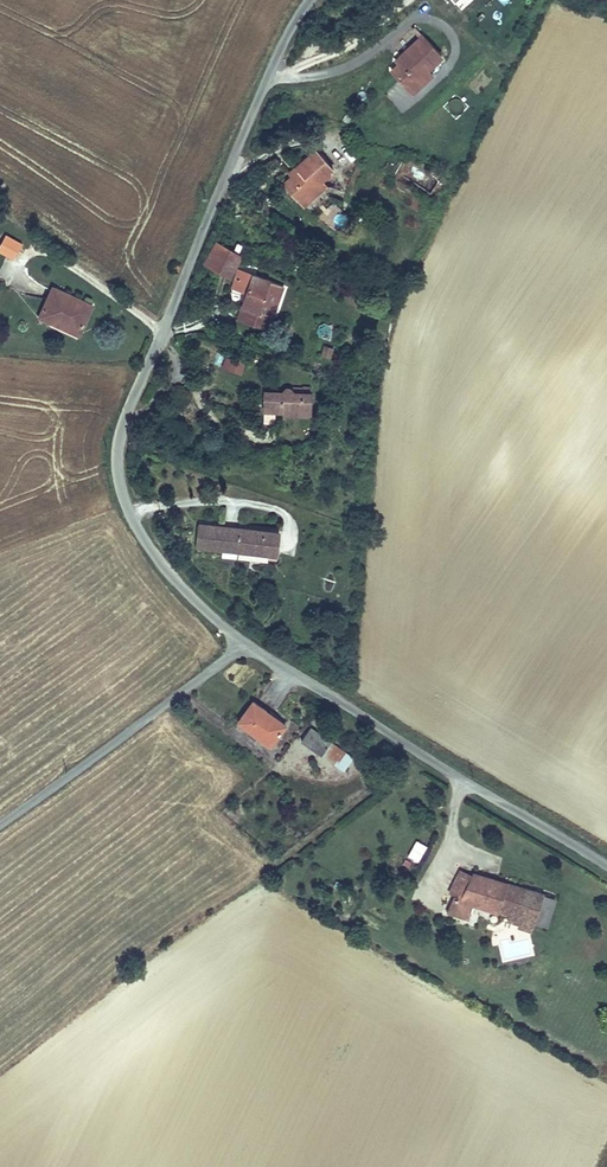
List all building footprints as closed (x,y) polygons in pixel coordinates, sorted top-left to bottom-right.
[(402,12),(413,0),(390,0),(402,12)] [(428,82),(449,65),(464,53),(444,29),(422,47),(426,54),(419,59),(412,64),(428,82)] [(426,54),(422,47),(415,53),(419,59),(426,54)] [(453,71),(449,65),(428,82),(433,87),(453,71)] [(291,175),(305,194),(327,177),(341,166),(323,144),(311,154),(313,159),(291,175)] [(410,163),(402,157),(387,178),(395,182),(410,163)] [(327,177),(305,194),(311,200),(333,184),(327,177)] [(320,218),(339,228),(348,212),(329,202),(320,218)] [(23,242),(2,233),(0,238),(0,252),(15,259),(23,242)] [(249,250),(224,246),(220,269),(244,274),(249,250)] [(291,318),(293,311),(305,279),(257,268),(251,285),(265,289),(258,315),(283,321),(291,318)] [(98,327),(111,302),(72,281),(57,311),(68,316),(67,318),(95,333),(98,327)] [(319,323),(319,337),(332,337),(332,323),(319,323)] [(345,356),(348,346),(337,343),(335,353),(345,356)] [(331,358),(334,348),(323,344),(320,355),(331,358)] [(281,366),(283,360),(267,354),(265,359),(281,366)] [(225,355),(221,368),(241,374),(245,362),(225,355)] [(279,387),(278,401),(297,401),(297,407),(323,406),(322,389),(313,388),(313,383),(297,382),(296,387),(279,387)] [(212,542),(266,546),(281,548),(283,530),(271,527),(270,524),(212,520),(212,542)] [(281,548),(266,546),(266,554),(293,554),(293,526),(270,524),(271,527),(283,530),(281,548)] [(304,722),(274,700),(260,719),(290,742),(304,722)] [(365,748),(331,722),(322,736),(356,760),(365,748)] [(407,856),(419,862),(427,845),(416,839),(407,856)] [(466,897),(471,898),(480,901),(489,873),(475,869),(466,897)] [(480,901),(471,898),(466,913),(488,920),(492,906),(527,918),(524,927),(536,931),(534,936),(546,940),(550,929),(537,925),(541,912),(563,919),(569,900),(489,873),(480,901)] [(537,925),(550,929),(558,932),(563,919),(541,912),(537,925)]
